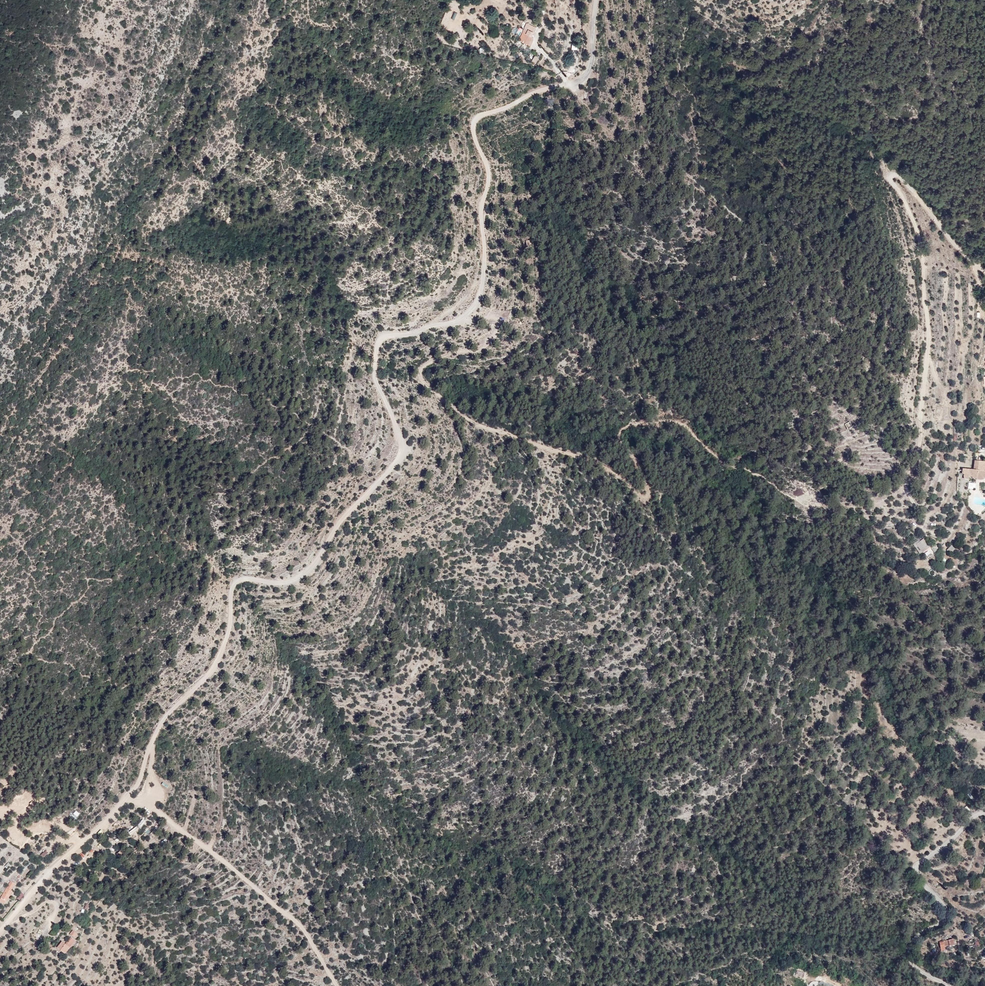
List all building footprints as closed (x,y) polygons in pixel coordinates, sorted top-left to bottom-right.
[(516,43),(522,46),(527,38),(521,35),(516,43)] [(646,408),(654,413),(658,407),(655,406),(656,404),(652,402),(651,406),(648,404),(646,408)] [(975,464),(973,473),(963,472),(962,480),(980,482),(984,482),(984,481),(984,465),(975,464)] [(924,556),(932,550),(924,540),(920,544),(919,543),(913,547),(920,556),(922,554),(924,556)] [(131,835),(139,830),(137,827),(129,833),(131,835)] [(10,889),(5,895),(14,901),(18,895),(10,889)] [(67,946),(62,952),(70,958),(75,952),(67,946)]
